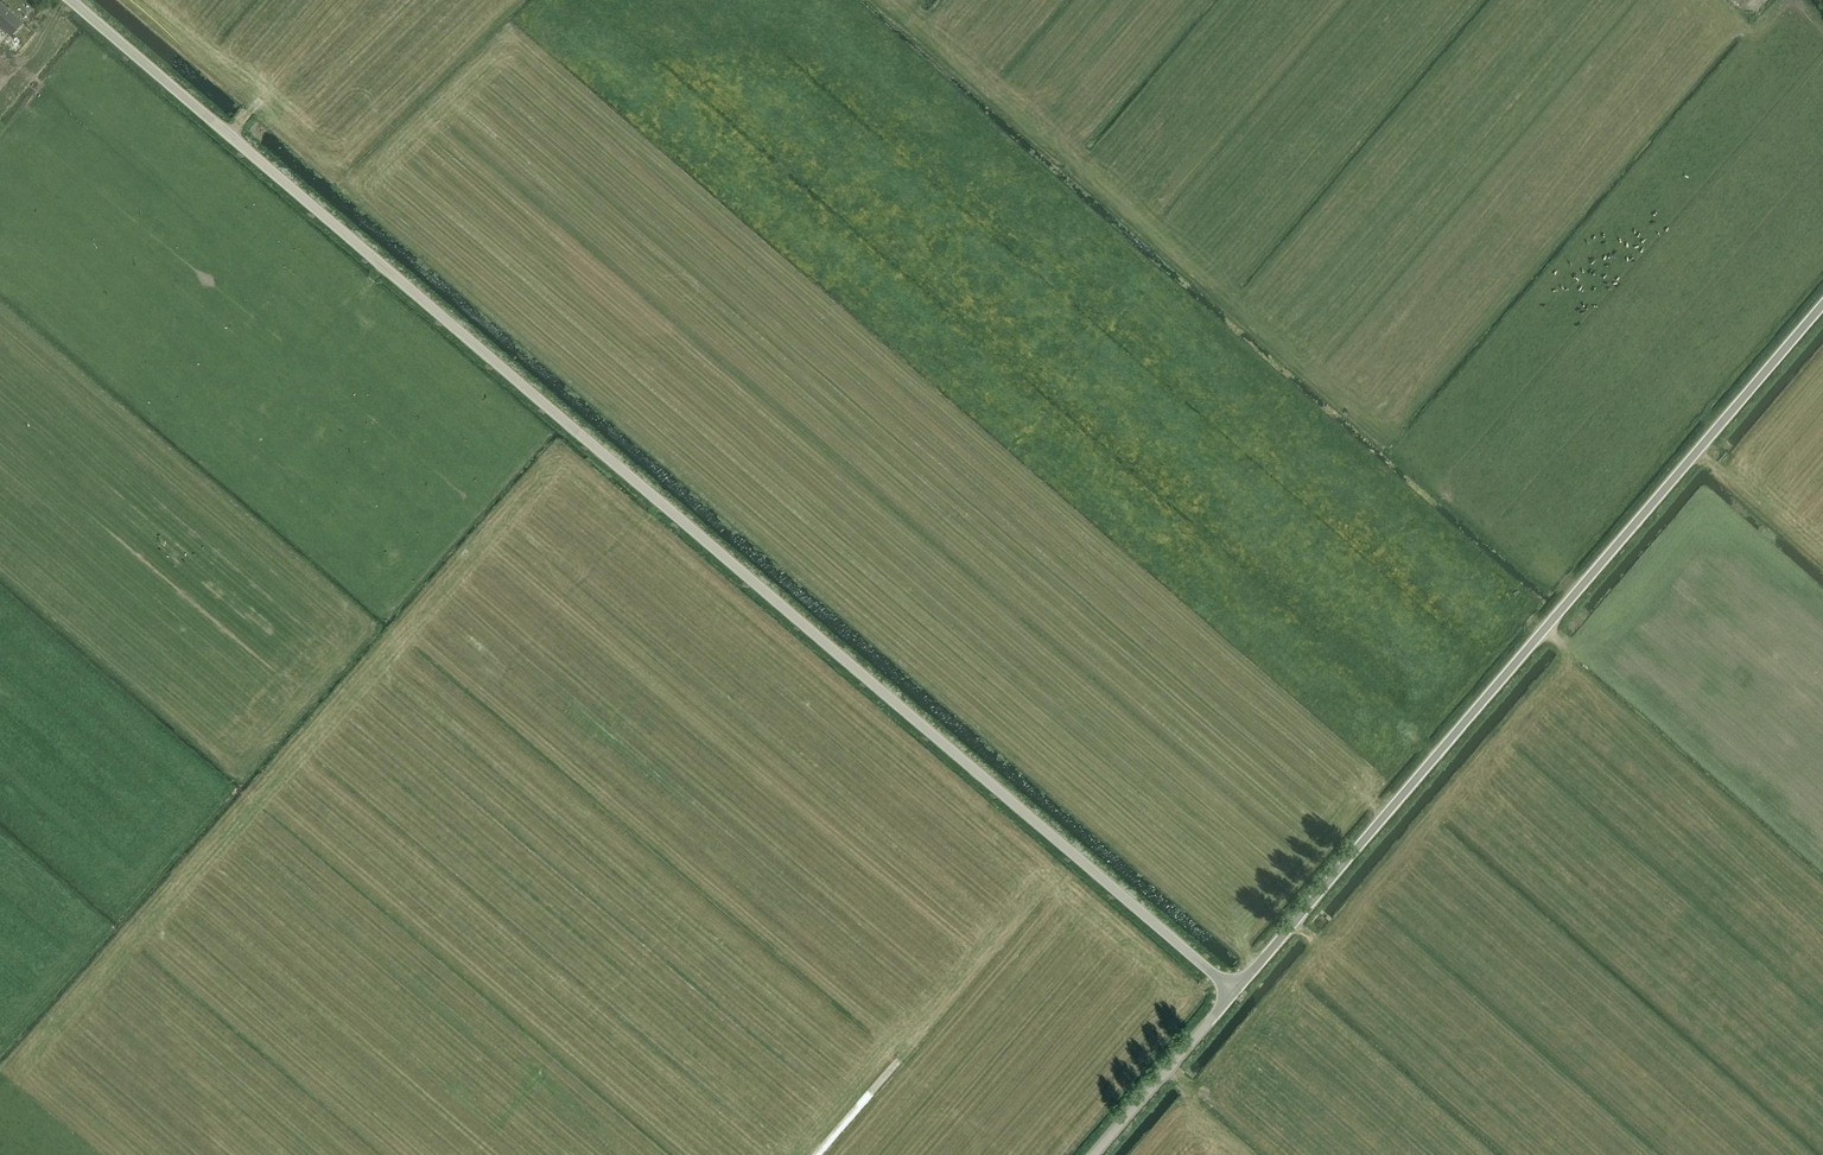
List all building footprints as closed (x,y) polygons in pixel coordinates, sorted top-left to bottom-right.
[(10,36),(22,22),(0,3),(0,27),(10,36)]
